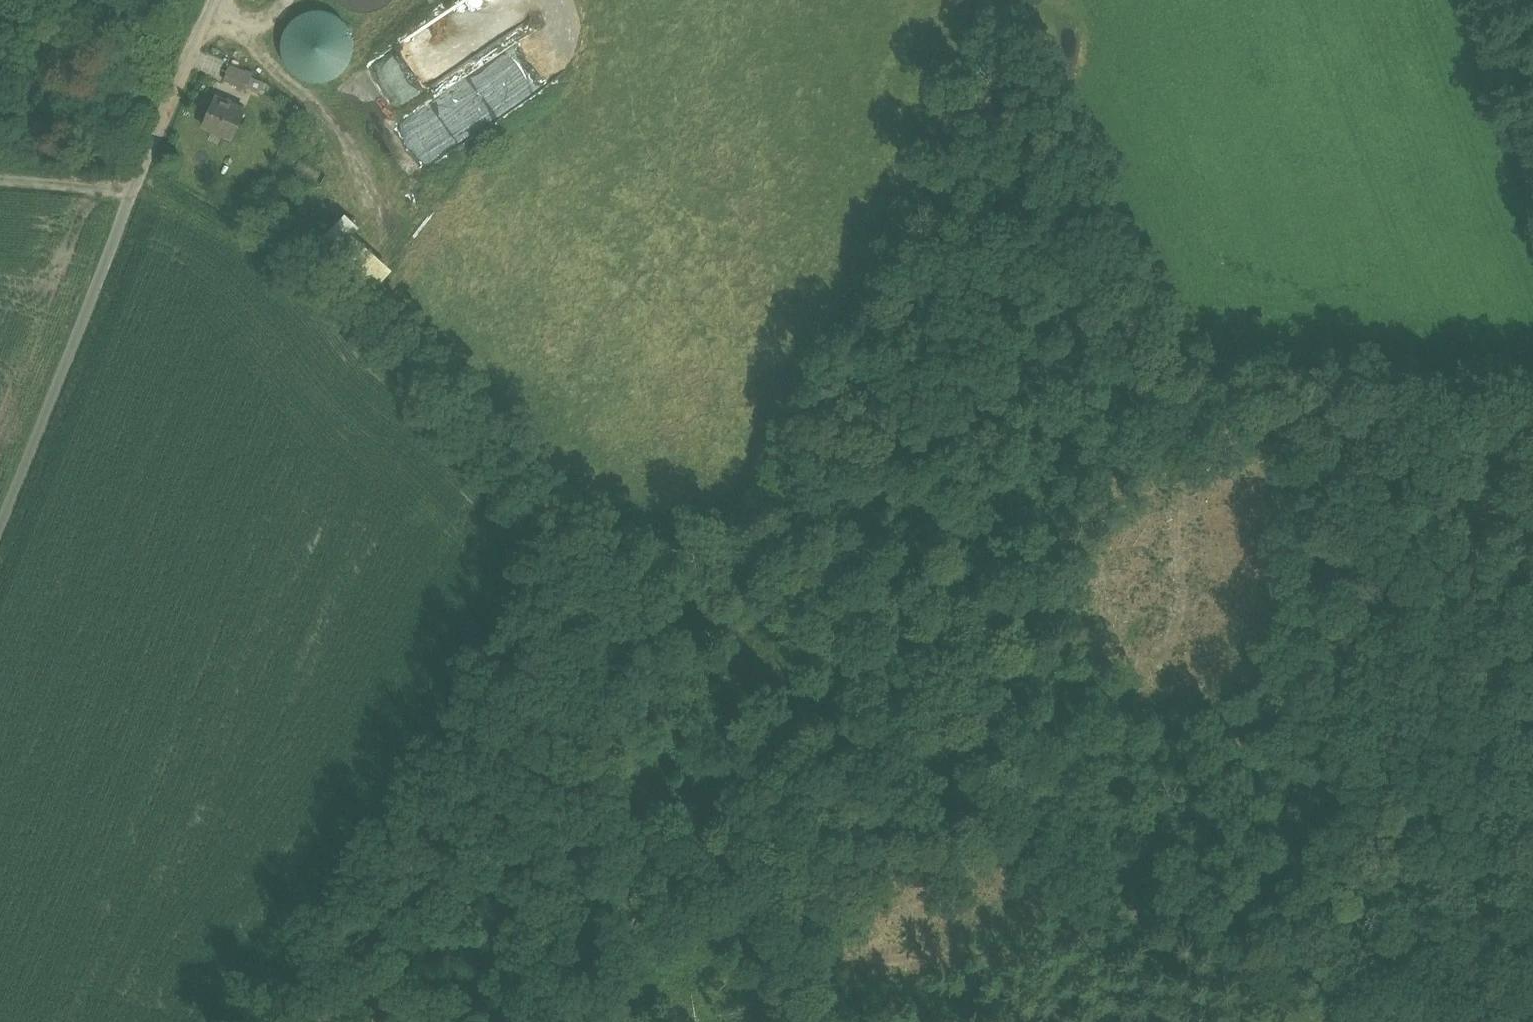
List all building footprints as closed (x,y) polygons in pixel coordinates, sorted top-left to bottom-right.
[(308,85),(367,64),(346,5),(304,21),(311,41),(294,48),(308,85)] [(390,106),(502,56),(481,8),(369,58),(390,106)] [(229,80),(252,88),(258,72),(236,63),(229,80)] [(246,109),(216,95),(203,125),(233,138),(246,109)] [(346,249),(371,225),(358,212),(333,236),(346,249)]
